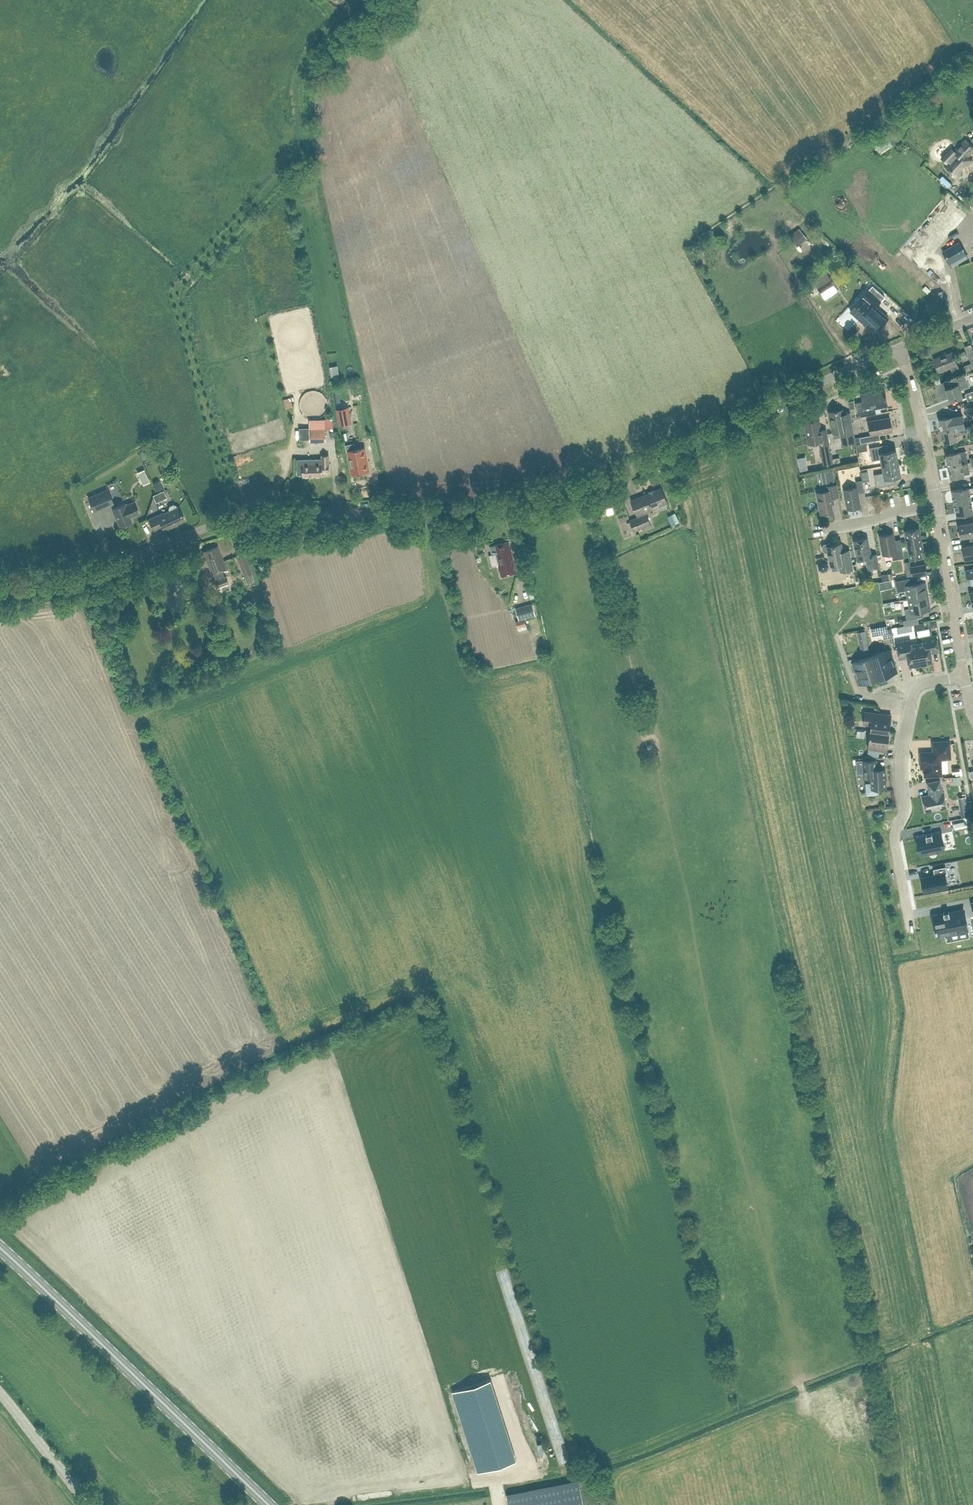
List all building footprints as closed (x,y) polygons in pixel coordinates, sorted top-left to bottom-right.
[(945,165),(956,175),(972,158),(968,155),(972,150),(972,145),(966,138),(953,150),(950,147),(941,157),(947,163),(945,165)] [(807,237),(801,230),(798,227),(788,235),(796,244),(802,239),(803,240),(807,237)] [(944,251),(950,262),(965,253),(958,242),(944,251)] [(826,271),(813,280),(823,295),(836,287),(826,271)] [(873,285),(850,310),(874,332),(888,317),(875,305),(884,296),(873,285)] [(952,350),(933,358),(938,371),(951,366),(952,370),(958,367),(952,350)] [(969,356),(971,362),(964,365),(966,371),(972,368),(972,355),(969,356)] [(334,369),(342,368),(340,359),(332,360),(334,369)] [(945,388),(950,400),(963,396),(960,389),(970,386),(965,373),(949,379),(951,386),(945,388)] [(884,388),(861,392),(862,400),(856,402),(858,415),(874,412),(873,406),(887,404),(884,388)] [(968,400),(972,398),(972,389),(965,393),(968,400)] [(290,396),(283,397),(285,406),(292,405),(290,396)] [(966,410),(972,407),(972,399),(963,403),(966,410)] [(895,411),(905,409),(904,402),(894,403),(895,411)] [(337,407),(340,424),(351,422),(348,405),(337,407)] [(842,408),(829,411),(834,437),(841,436),(842,444),(851,442),(851,447),(856,446),(851,420),(845,422),(842,408)] [(939,418),(941,430),(967,425),(965,414),(954,415),(939,418)] [(871,434),(860,436),(861,442),(876,439),(875,433),(892,430),(890,416),(868,420),(871,434)] [(317,426),(309,427),(310,442),(326,441),(325,427),(332,427),(332,418),(317,418),(317,426)] [(818,441),(823,464),(833,462),(826,427),(821,429),(819,419),(805,421),(808,443),(818,441)] [(957,439),(956,434),(972,431),(972,425),(970,425),(967,425),(941,430),(944,442),(957,439)] [(348,449),(352,472),(360,471),(360,473),(367,472),(366,470),(368,470),(364,446),(355,448),(354,441),(345,443),(346,449),(348,449)] [(881,458),(882,464),(898,461),(896,449),(884,451),(883,444),(869,447),(872,459),(881,458)] [(145,448),(139,451),(142,457),(148,454),(145,448)] [(946,453),(948,465),(968,461),(965,450),(960,451),(946,453)] [(303,475),(323,475),(323,471),(329,471),(329,462),(328,454),(321,454),(321,457),(297,458),(297,474),(303,474),(303,475)] [(901,474),(898,461),(882,464),(884,471),(874,473),(877,486),(890,483),(889,477),(901,474)] [(970,472),(968,461),(948,465),(950,477),(964,474),(964,473),(970,472)] [(143,469),(137,471),(142,482),(148,480),(143,469)] [(834,480),(832,469),(824,470),(826,482),(834,480)] [(153,482),(157,490),(162,487),(158,479),(153,482)] [(844,489),(847,508),(861,505),(858,491),(864,490),(862,479),(856,480),(857,486),(844,489)] [(817,491),(821,513),(833,511),(831,502),(834,502),(833,496),(839,495),(837,483),(828,485),(828,489),(817,491)] [(952,489),(955,502),(971,499),(969,486),(952,489)] [(631,499),(638,516),(629,519),(630,521),(626,522),(630,531),(633,529),(634,530),(651,523),(646,510),(667,502),(661,487),(631,499)] [(93,510),(113,503),(107,488),(87,496),(93,510)] [(163,489),(153,494),(156,500),(166,496),(163,489)] [(972,510),(972,499),(971,500),(971,499),(955,502),(957,514),(972,511),(972,510)] [(119,526),(131,520),(129,516),(138,512),(133,500),(126,503),(125,502),(111,507),(119,526)] [(606,511),(618,508),(615,500),(604,504),(606,511)] [(178,506),(176,506),(175,504),(173,504),(169,505),(169,507),(170,509),(163,512),(162,511),(148,518),(153,529),(161,525),(164,530),(173,525),(173,524),(184,519),(178,506)] [(679,521),(675,512),(668,515),(673,525),(679,521)] [(958,524),(961,537),(969,535),(970,540),(972,539),(972,521),(958,524)] [(922,549),(919,527),(905,530),(910,558),(921,556),(920,550),(922,549)] [(895,543),(893,533),(879,535),(883,554),(891,552),(893,559),(903,557),(901,542),(895,543)] [(870,554),(867,537),(854,540),(857,559),(866,558),(868,569),(878,567),(876,553),(870,554)] [(502,576),(516,572),(507,541),(490,545),(492,553),(495,553),(502,576)] [(843,556),(841,542),(828,544),(828,542),(823,543),(822,546),(822,550),(825,552),(828,551),(830,564),(839,563),(840,570),(852,568),(850,554),(843,556)] [(962,545),(965,558),(972,557),(972,543),(962,545)] [(218,545),(202,551),(211,574),(213,574),(215,579),(213,580),(216,586),(228,582),(225,575),(224,576),(222,570),(227,568),(218,545)] [(237,557),(243,572),(247,583),(254,580),(251,569),(245,554),(237,557)] [(909,560),(904,561),(907,576),(912,575),(926,572),(925,563),(925,562),(910,564),(909,560)] [(906,589),(908,598),(927,594),(925,581),(913,583),(912,577),(895,580),(897,591),(906,589)] [(927,594),(908,598),(909,607),(904,608),(906,618),(902,619),(904,624),(919,621),(918,617),(919,616),(918,610),(930,608),(927,594)] [(518,618),(535,614),(532,602),(515,607),(518,618)] [(526,625),(524,618),(516,620),(517,627),(526,625)] [(865,630),(857,631),(859,643),(867,642),(865,630)] [(923,642),(917,643),(921,664),(933,661),(931,652),(939,650),(936,634),(922,637),(923,642)] [(907,656),(909,666),(921,664),(917,643),(911,644),(910,639),(896,641),(899,657),(907,656)] [(890,649),(871,655),(878,677),(897,671),(890,649)] [(852,661),(859,683),(878,677),(871,655),(852,661)] [(864,723),(871,724),(870,730),(889,732),(891,714),(865,711),(864,723)] [(859,733),(868,733),(868,724),(859,724),(859,733)] [(880,749),(887,750),(889,732),(870,730),(868,747),(867,757),(880,756),(880,749)] [(925,774),(941,774),(940,756),(950,755),(949,741),(933,742),(934,751),(921,752),(921,761),(924,761),(925,774)] [(871,773),(871,782),(868,782),(866,785),(867,791),(869,793),(876,793),(878,791),(878,787),(886,787),(885,767),(877,768),(876,759),(863,759),(856,759),(856,763),(857,773),(864,772),(864,774),(871,773)] [(952,776),(953,784),(961,783),(960,775),(952,776)] [(923,795),(926,811),(947,806),(943,790),(942,791),(940,779),(927,782),(929,793),(923,795)] [(940,832),(918,836),(921,853),(943,848),(940,832)] [(935,874),(922,876),(924,889),(946,884),(944,873),(947,872),(945,866),(933,868),(935,874)] [(963,909),(933,914),(937,934),(967,929),(963,909)] [(490,1378),(452,1391),(478,1471),(516,1458),(490,1378)] [(578,1479),(507,1493),(509,1504),(583,1504),(578,1479)]
